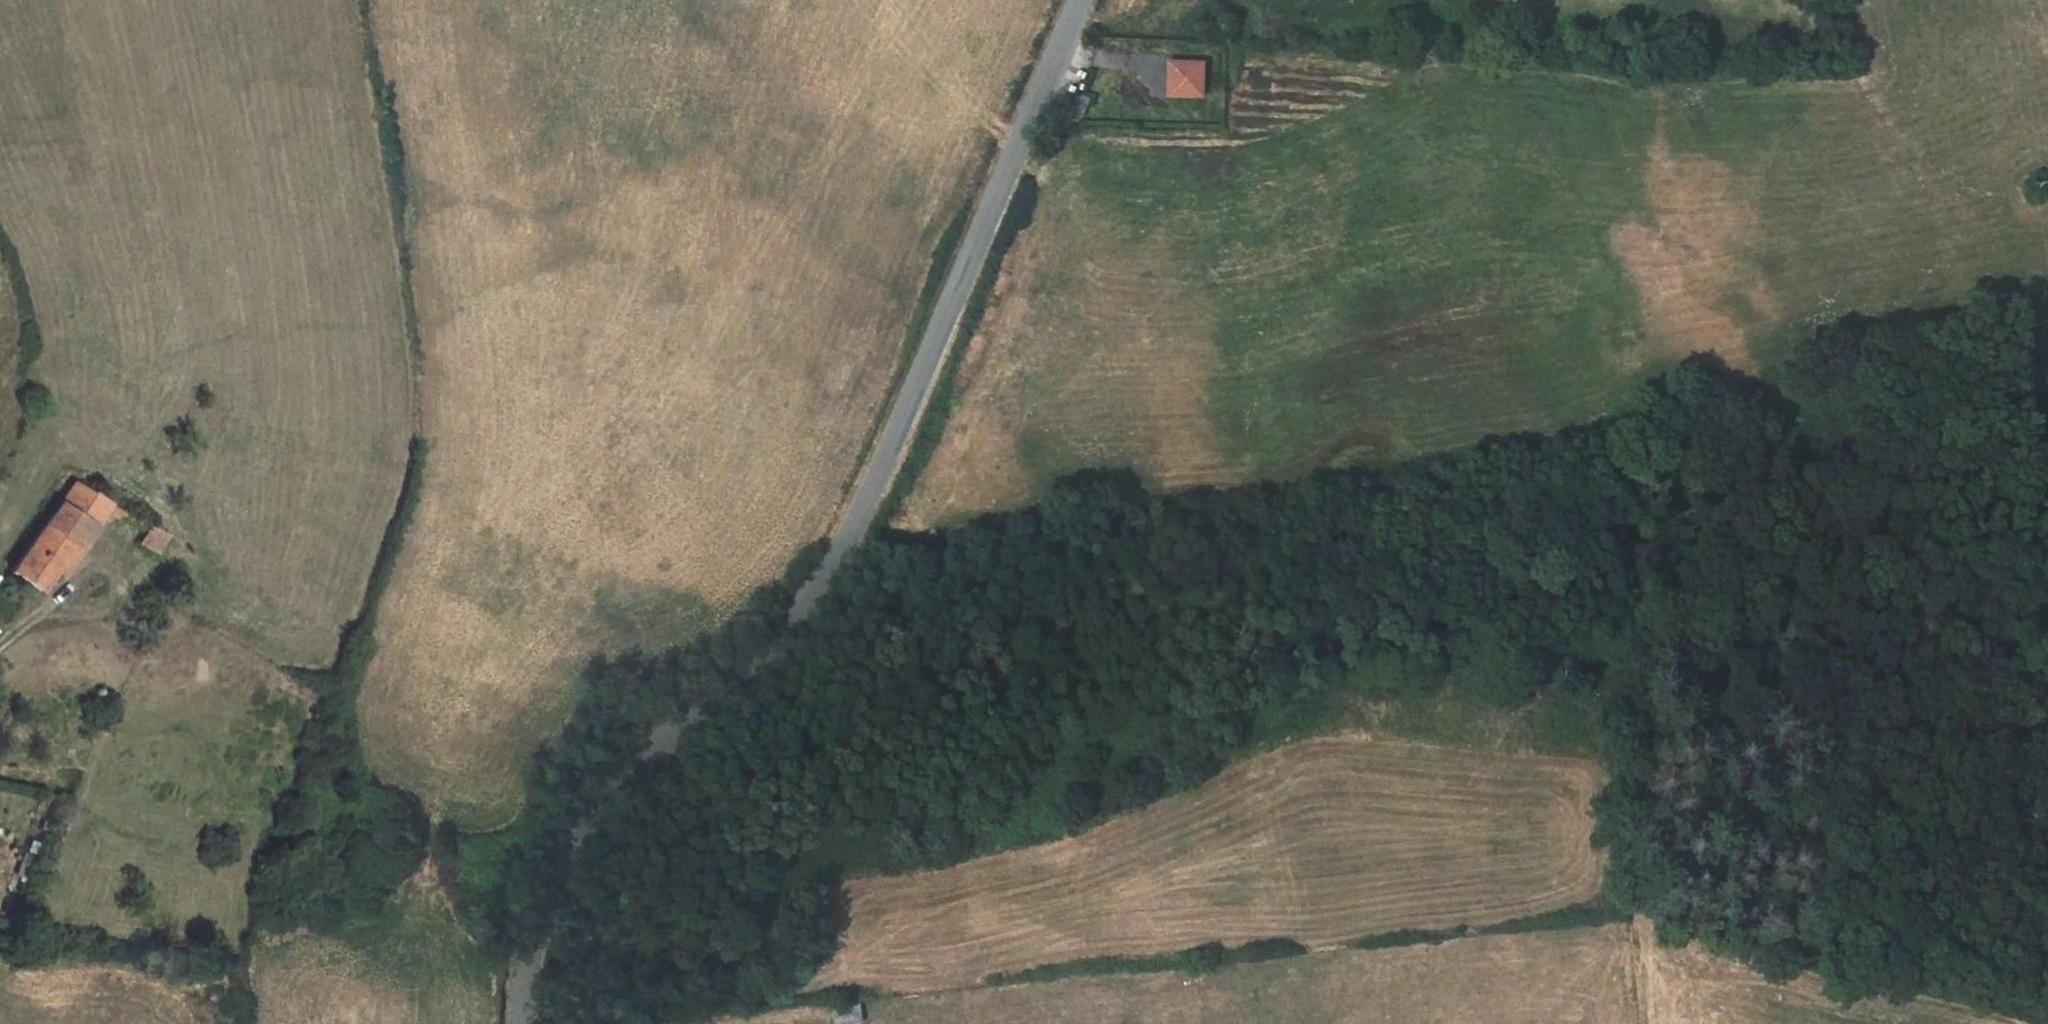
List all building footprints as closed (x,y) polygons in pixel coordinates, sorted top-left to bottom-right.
[(1168,97),(1202,98),(1203,65),(1169,64),(1168,97)] [(1070,113),(1081,118),(1089,100),(1078,95),(1070,113)] [(72,486),(9,573),(35,591),(50,571),(68,545),(75,550),(100,517),(108,523),(112,516),(117,519),(121,513),(108,505),(72,486)] [(167,536),(148,527),(139,544),(157,554),(167,536)] [(68,545),(50,571),(57,576),(75,550),(68,545)] [(834,1023),(851,1023),(862,1022),(859,1005),(832,1009),(834,1023)]
